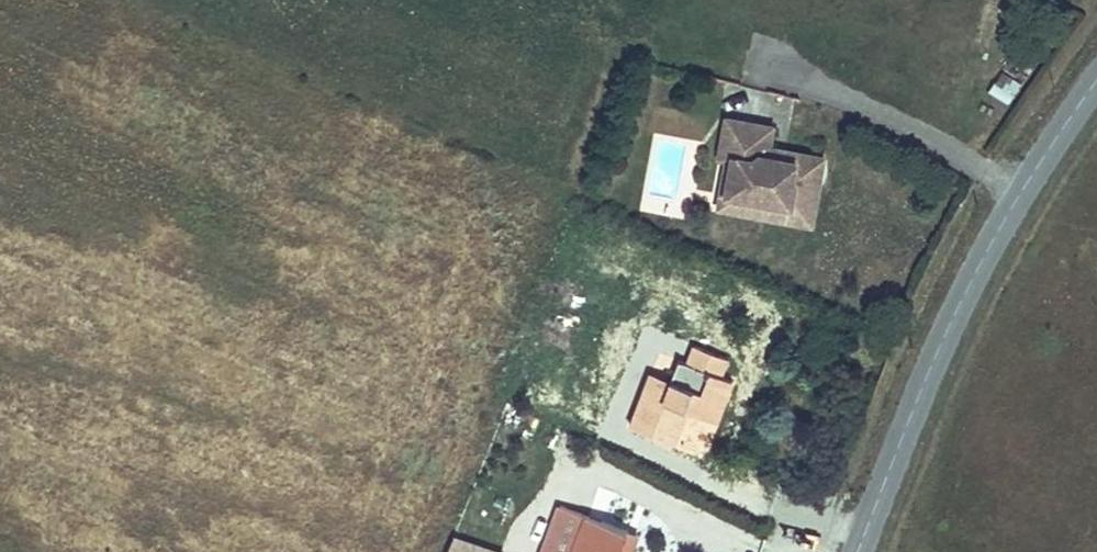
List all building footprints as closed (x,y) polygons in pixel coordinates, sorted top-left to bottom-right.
[(1010,101),(1018,80),(1000,73),(992,93),(1010,101)] [(776,136),(731,128),(723,168),(731,169),(726,202),(768,210),(765,224),(815,232),(828,166),(791,160),(790,168),(771,165),(772,157),(776,136)] [(791,160),(772,157),(771,165),(790,168),(791,160)] [(768,210),(726,202),(723,216),(765,224),(768,210)] [(652,389),(634,431),(676,450),(691,416),(721,429),(738,390),(725,384),(731,367),(701,353),(693,371),(685,367),(672,398),(652,389)] [(565,509),(562,508),(545,551),(576,551),(588,518),(565,509)] [(576,551),(622,551),(628,533),(588,518),(576,551)] [(445,551),(505,551),(452,532),(445,551)] [(640,538),(628,533),(622,551),(634,551),(640,538)]
